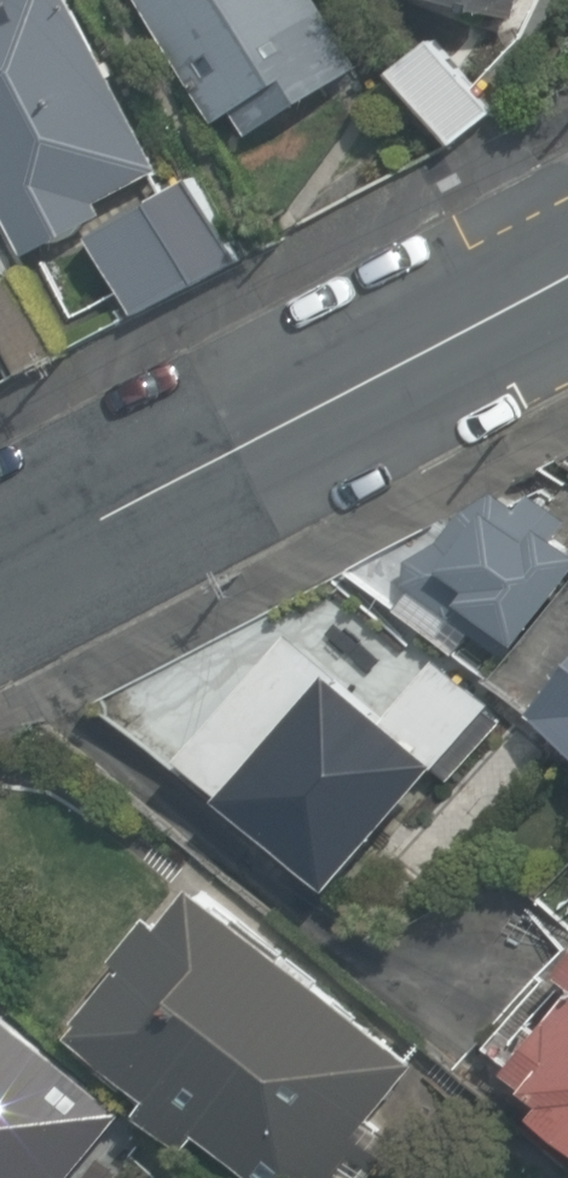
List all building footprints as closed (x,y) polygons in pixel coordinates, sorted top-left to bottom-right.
[(79,0),(0,0),(0,194),(26,244),(168,170),(79,0)] [(324,0),(150,0),(244,135),(365,63),(324,0)] [(502,111),(446,40),(405,69),(465,142),(502,111)] [(235,254),(198,175),(161,194),(201,273),(235,254)] [(201,273),(161,194),(115,217),(154,297),(201,273)] [(26,265),(0,278),(0,327),(20,368),(66,344),(26,265)] [(492,488),(411,587),(505,663),(567,587),(567,550),(492,488)] [(519,708),(567,747),(567,648),(519,708)] [(430,760),(321,668),(216,790),(325,883),(430,760)] [(205,881),(83,1027),(264,1177),(318,1177),(418,1059),(205,881)] [(548,965),(567,981),(567,942),(548,965)] [(515,1065),(567,1111),(567,1003),(515,1065)] [(0,1011),(0,1177),(87,1177),(132,1126),(0,1011)]
